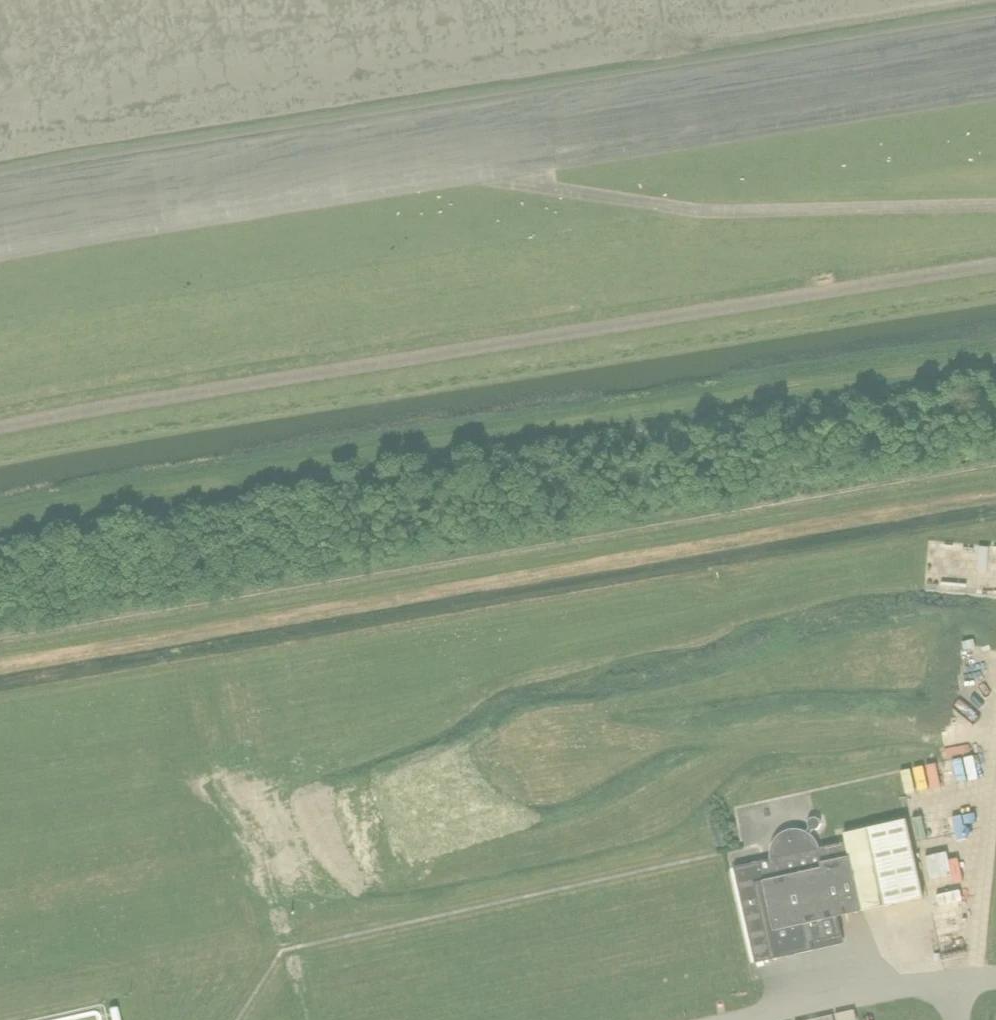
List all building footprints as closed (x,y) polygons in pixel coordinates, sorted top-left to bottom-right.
[(976,570),(986,571),(989,548),(979,547),(976,570)] [(899,771),(903,794),(974,781),(970,758),(899,771)] [(810,833),(812,830),(818,829),(820,825),(819,820),(816,817),(811,817),(807,822),(809,827),(806,831),(801,829),(796,828),(792,828),(787,829),(783,831),(779,834),(776,837),(773,840),(771,844),(770,849),(769,854),(770,859),(733,868),(754,963),(844,943),(837,915),(922,896),(905,818),(842,832),(844,842),(819,848),(818,845),(817,842),(816,840),(814,837),(811,835),(810,833)] [(958,849),(925,856),(931,879),(963,871),(958,849)]
